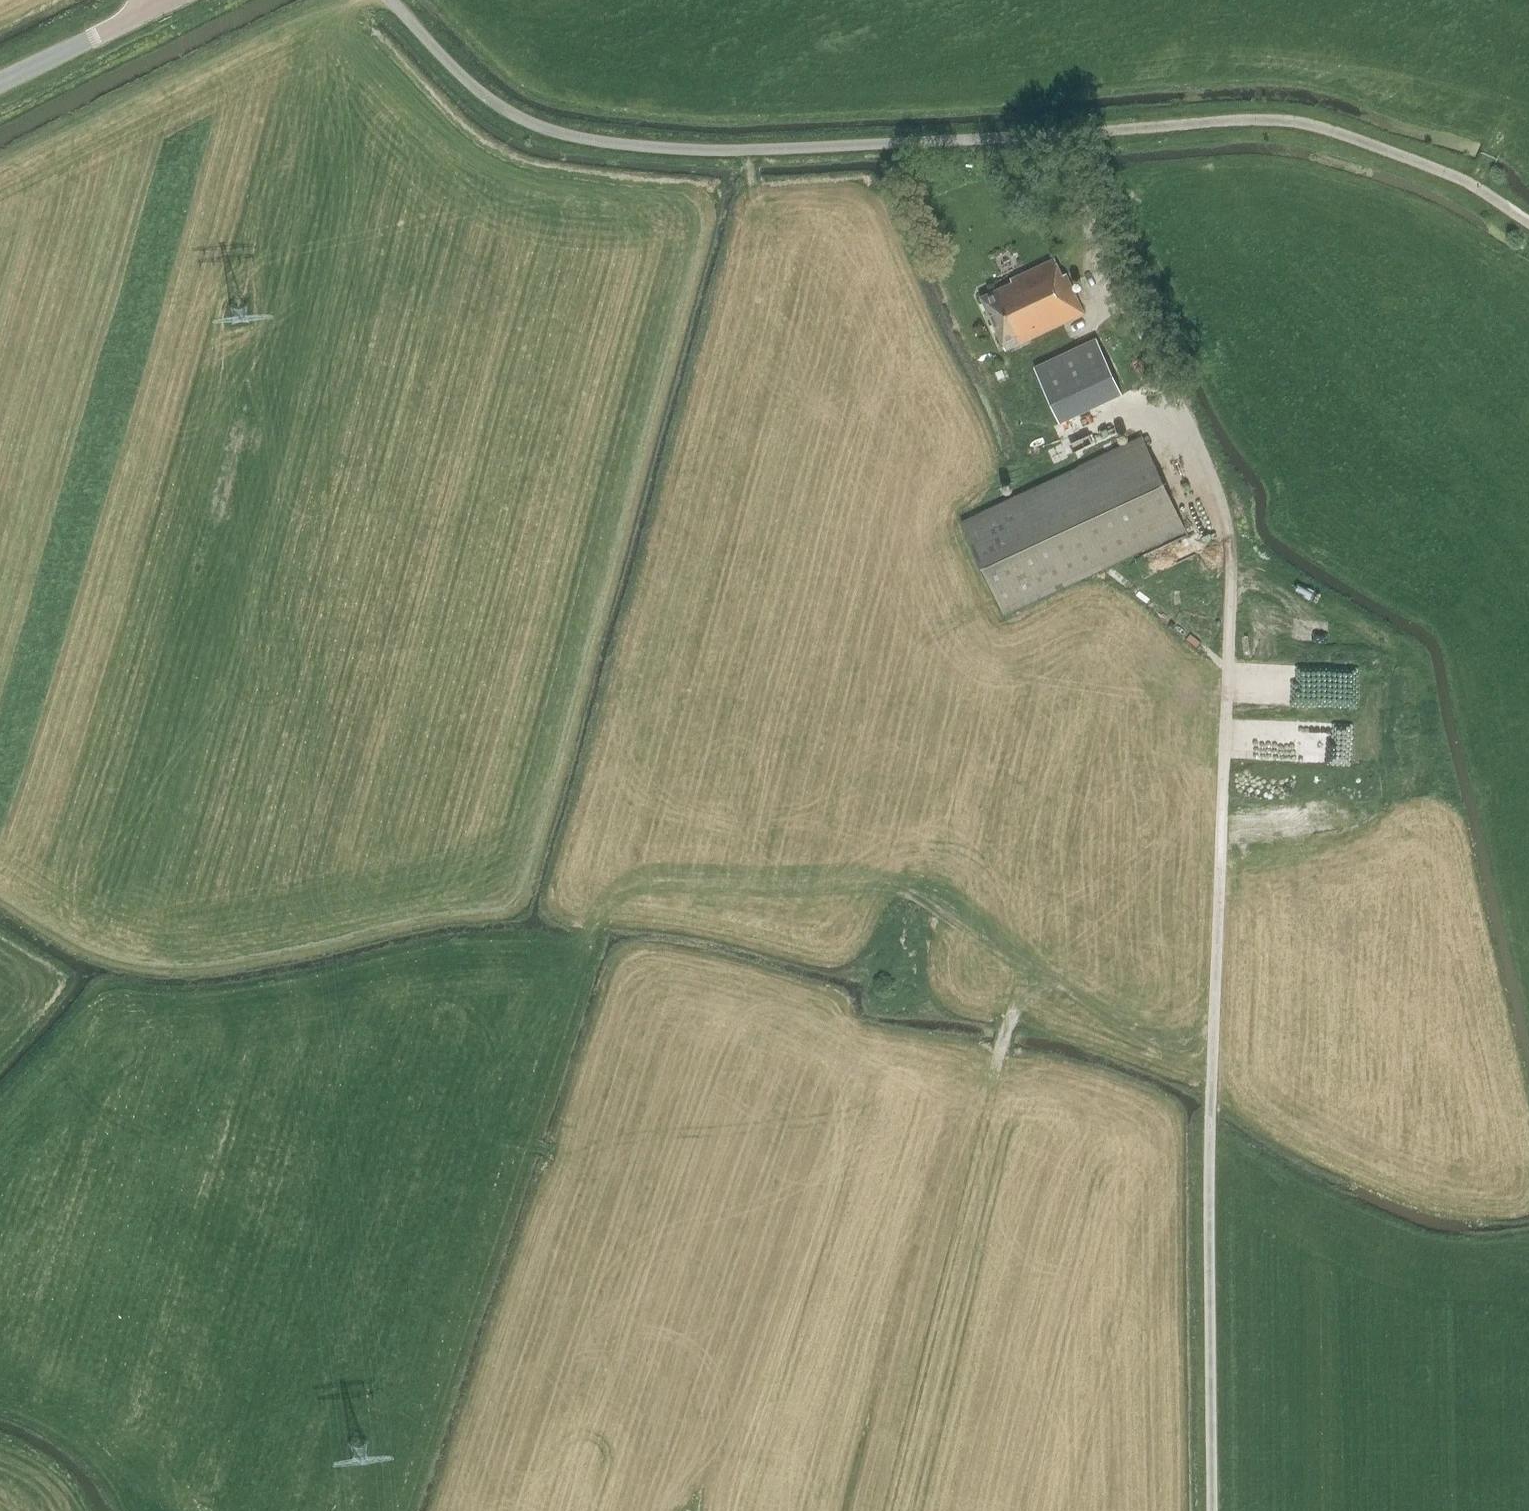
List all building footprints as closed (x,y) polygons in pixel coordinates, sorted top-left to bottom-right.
[(1085,313),(1067,274),(1063,275),(1056,258),(1011,279),(1013,282),(981,297),(1004,347),(1005,346),(1006,349),(1000,352),(1042,442),(1104,413),(1062,324),(1085,313)] [(1079,467),(1079,468),(963,521),(1005,614),(1186,530),(1142,437),(1079,467)]
